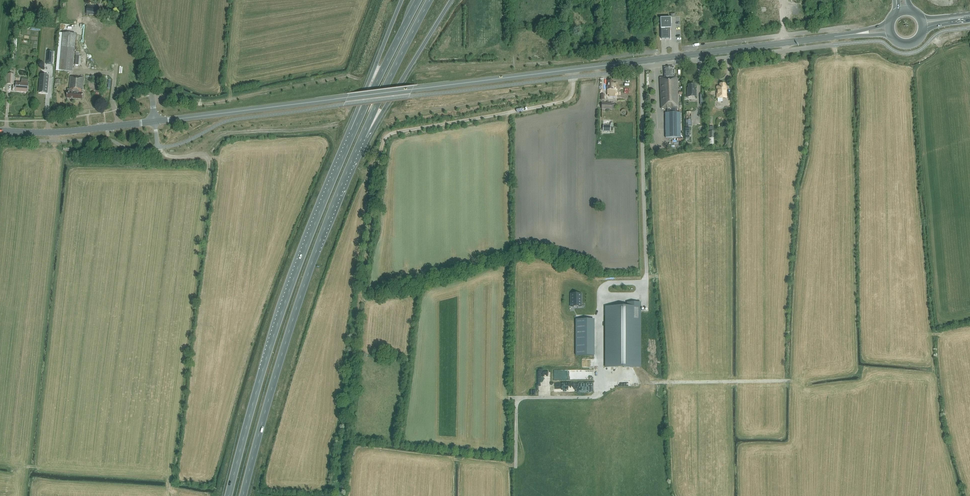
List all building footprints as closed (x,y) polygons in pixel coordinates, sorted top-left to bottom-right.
[(89,7),(88,15),(100,16),(101,8),(89,7)] [(671,29),(671,18),(660,18),(661,29),(661,39),(663,39),(668,39),(670,39),(670,29),(671,29)] [(77,35),(61,33),(57,71),(73,72),(77,35)] [(661,109),(666,109),(667,113),(665,113),(665,138),(680,138),(680,113),(677,113),(677,108),(678,108),(677,78),(673,78),(673,68),(664,68),(664,78),(659,78),(661,109)] [(15,74),(3,73),(2,84),(14,84),(15,74)] [(40,88),(40,93),(42,93),(47,93),(48,76),(43,76),(41,76),(40,88)] [(69,90),(68,99),(83,100),(84,94),(83,94),(83,91),(84,91),(85,78),(72,77),(71,90),(69,90)] [(13,85),(13,90),(16,90),(16,91),(28,92),(29,84),(28,84),(28,80),(23,80),(22,83),(16,83),(16,86),(13,85)] [(607,89),(607,90),(607,95),(617,95),(617,90),(613,90),(613,86),(613,82),(607,82),(607,86),(607,87),(607,88),(607,89)] [(723,102),(722,98),(726,98),(726,87),(725,87),(725,84),(719,84),(719,87),(717,87),(717,99),(718,99),(718,102),(723,102)] [(688,85),(688,90),(688,91),(686,91),(687,98),(695,98),(695,91),(694,91),(694,90),(694,85),(688,85)] [(45,114),(46,93),(39,93),(38,104),(35,104),(35,113),(45,114)] [(571,294),(571,307),(581,307),(581,294),(578,294),(574,294),(571,294)] [(641,303),(627,303),(627,307),(606,307),(606,367),(640,367),(641,303)] [(594,320),(576,320),(576,335),(594,335),(594,320)]
